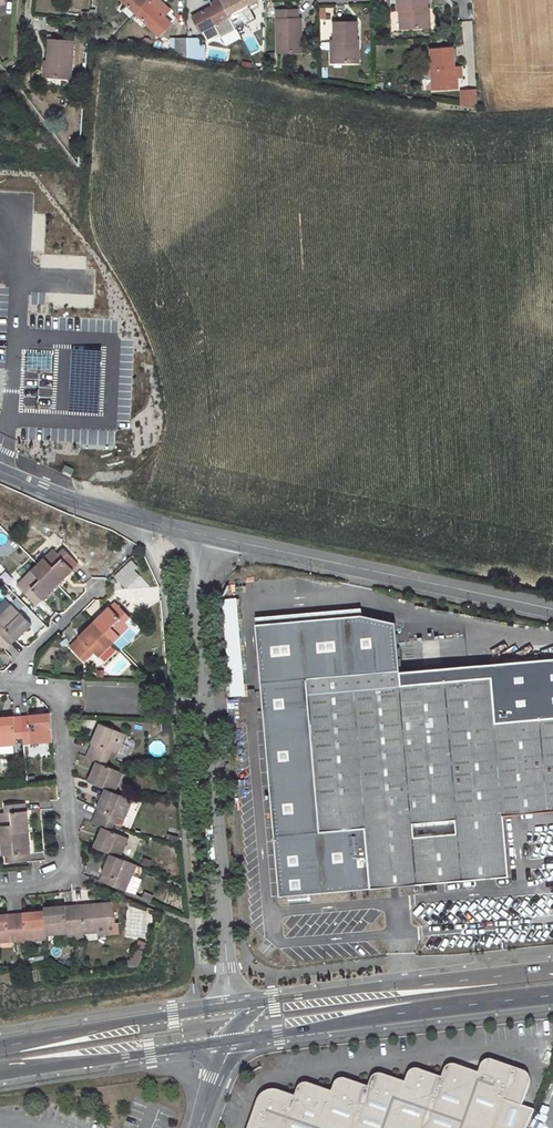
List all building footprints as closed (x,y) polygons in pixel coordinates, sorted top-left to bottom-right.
[(136,12),(147,0),(123,0),(136,12)] [(153,7),(156,4),(151,0),(147,0),(136,12),(159,35),(170,23),(153,7)] [(211,2),(213,5),(192,16),(200,31),(214,24),(219,34),(222,33),(224,36),(236,30),(229,16),(221,0),(216,0),(211,2)] [(229,16),(258,1),(257,0),(221,0),(229,16)] [(397,10),(399,10),(401,29),(426,27),(424,8),(427,8),(426,0),(396,0),(397,10)] [(294,10),(275,11),(276,52),(297,52),(297,36),(296,20),(294,20),(294,10)] [(335,39),(331,39),(332,57),(353,56),(354,38),(357,38),(357,20),(347,20),(334,21),(335,39)] [(47,63),(46,77),(69,79),(72,41),(48,39),(47,63)] [(186,58),(186,39),(175,39),(175,56),(186,58)] [(198,60),(198,39),(186,39),(186,58),(198,60)] [(458,87),(456,66),(454,67),(452,47),(430,48),(432,69),(435,69),(437,89),(458,87)] [(211,50),(210,57),(225,58),(225,52),(211,50)] [(459,90),(460,107),(477,106),(476,89),(459,90)] [(59,586),(74,571),(79,566),(64,551),(59,555),(54,550),(39,565),(59,586)] [(125,587),(141,574),(129,560),(113,574),(125,587)] [(28,586),(23,590),(38,606),(59,586),(39,565),(23,580),(28,586)] [(130,628),(126,623),(131,618),(116,603),(95,623),(115,643),(130,628)] [(12,606),(0,617),(0,636),(10,647),(32,627),(12,606)] [(280,897),(509,875),(500,816),(552,811),(552,717),(494,722),(489,676),(399,684),(393,622),(359,615),(255,624),(280,897)] [(95,623),(80,638),(74,643),(70,646),(86,662),(95,653),(100,658),(115,643),(95,623)] [(5,652),(10,647),(0,636),(0,646),(5,652)] [(30,717),(23,718),(25,739),(32,739),(32,745),(54,743),(52,714),(30,716),(30,717)] [(23,718),(4,719),(6,748),(18,747),(17,740),(25,739),(23,718)] [(93,745),(90,751),(110,760),(113,753),(119,755),(128,736),(102,724),(93,744),(93,745)] [(90,751),(87,758),(98,763),(89,783),(107,790),(116,794),(125,774),(107,766),(110,760),(90,751)] [(99,810),(96,817),(116,825),(119,818),(125,820),(134,801),(116,794),(107,790),(98,809),(99,810)] [(27,805),(11,807),(14,835),(30,834),(29,812),(28,812),(27,805)] [(0,817),(0,832),(0,837),(14,835),(11,807),(4,807),(5,816),(0,817)] [(131,839),(113,832),(116,825),(96,817),(93,824),(104,828),(95,848),(112,855),(122,859),(131,839)] [(32,862),(31,854),(32,854),(30,834),(14,835),(16,864),(32,862)] [(14,835),(0,837),(2,859),(8,858),(9,865),(16,864),(14,835)] [(104,875),(102,882),(128,893),(139,866),(122,859),(112,855),(104,875)] [(100,932),(99,926),(118,925),(116,903),(96,904),(96,909),(83,909),(83,906),(74,906),(76,928),(78,944),(87,943),(86,932),(100,932)] [(74,906),(46,908),(46,911),(48,937),(70,935),(69,928),(76,928),(74,906)] [(49,941),(48,937),(46,911),(21,913),(21,916),(22,936),(26,936),(27,942),(49,941)] [(0,917),(0,946),(10,945),(9,938),(17,937),(16,916),(0,917)] [(140,968),(147,952),(139,948),(129,970),(140,968)] [(309,1087),(308,1086),(303,1087),(301,1088),(299,1089),(298,1091),(295,1100),(268,1091),(264,1092),(261,1094),(260,1096),(249,1127),(527,1127),(536,1111),(524,1106),(533,1081),(532,1077),(531,1074),(527,1072),(492,1060),(489,1060),(487,1061),(484,1063),(479,1075),(453,1067),(450,1066),(448,1067),(446,1070),(442,1079),(417,1071),(416,1071),(413,1071),(411,1073),(409,1075),(405,1085),(380,1077),(377,1076),(375,1077),(372,1080),(368,1090),(342,1082),(339,1082),(338,1083),(336,1084),(335,1086),(332,1095),(309,1087)]
